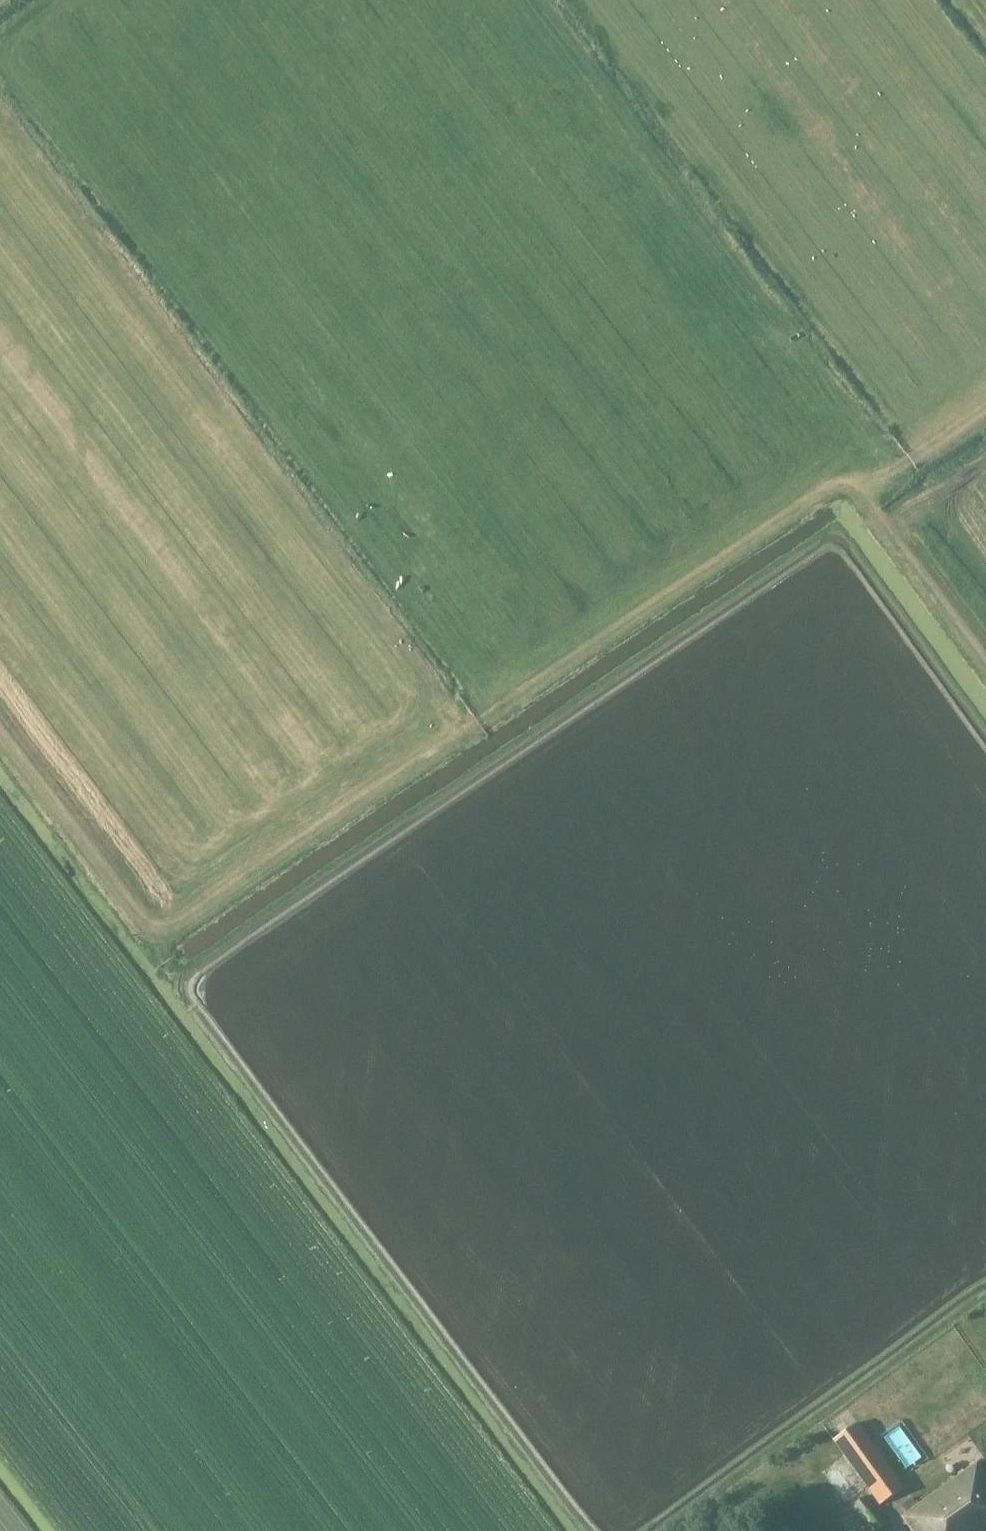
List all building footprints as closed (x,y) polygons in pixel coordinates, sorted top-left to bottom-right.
[(878,1506),(902,1487),(856,1423),(831,1441),(878,1506)] [(898,1507),(903,1514),(898,1517),(908,1530),(985,1530),(985,1479),(974,1463),(959,1474),(914,1506),(909,1499),(898,1507)]
